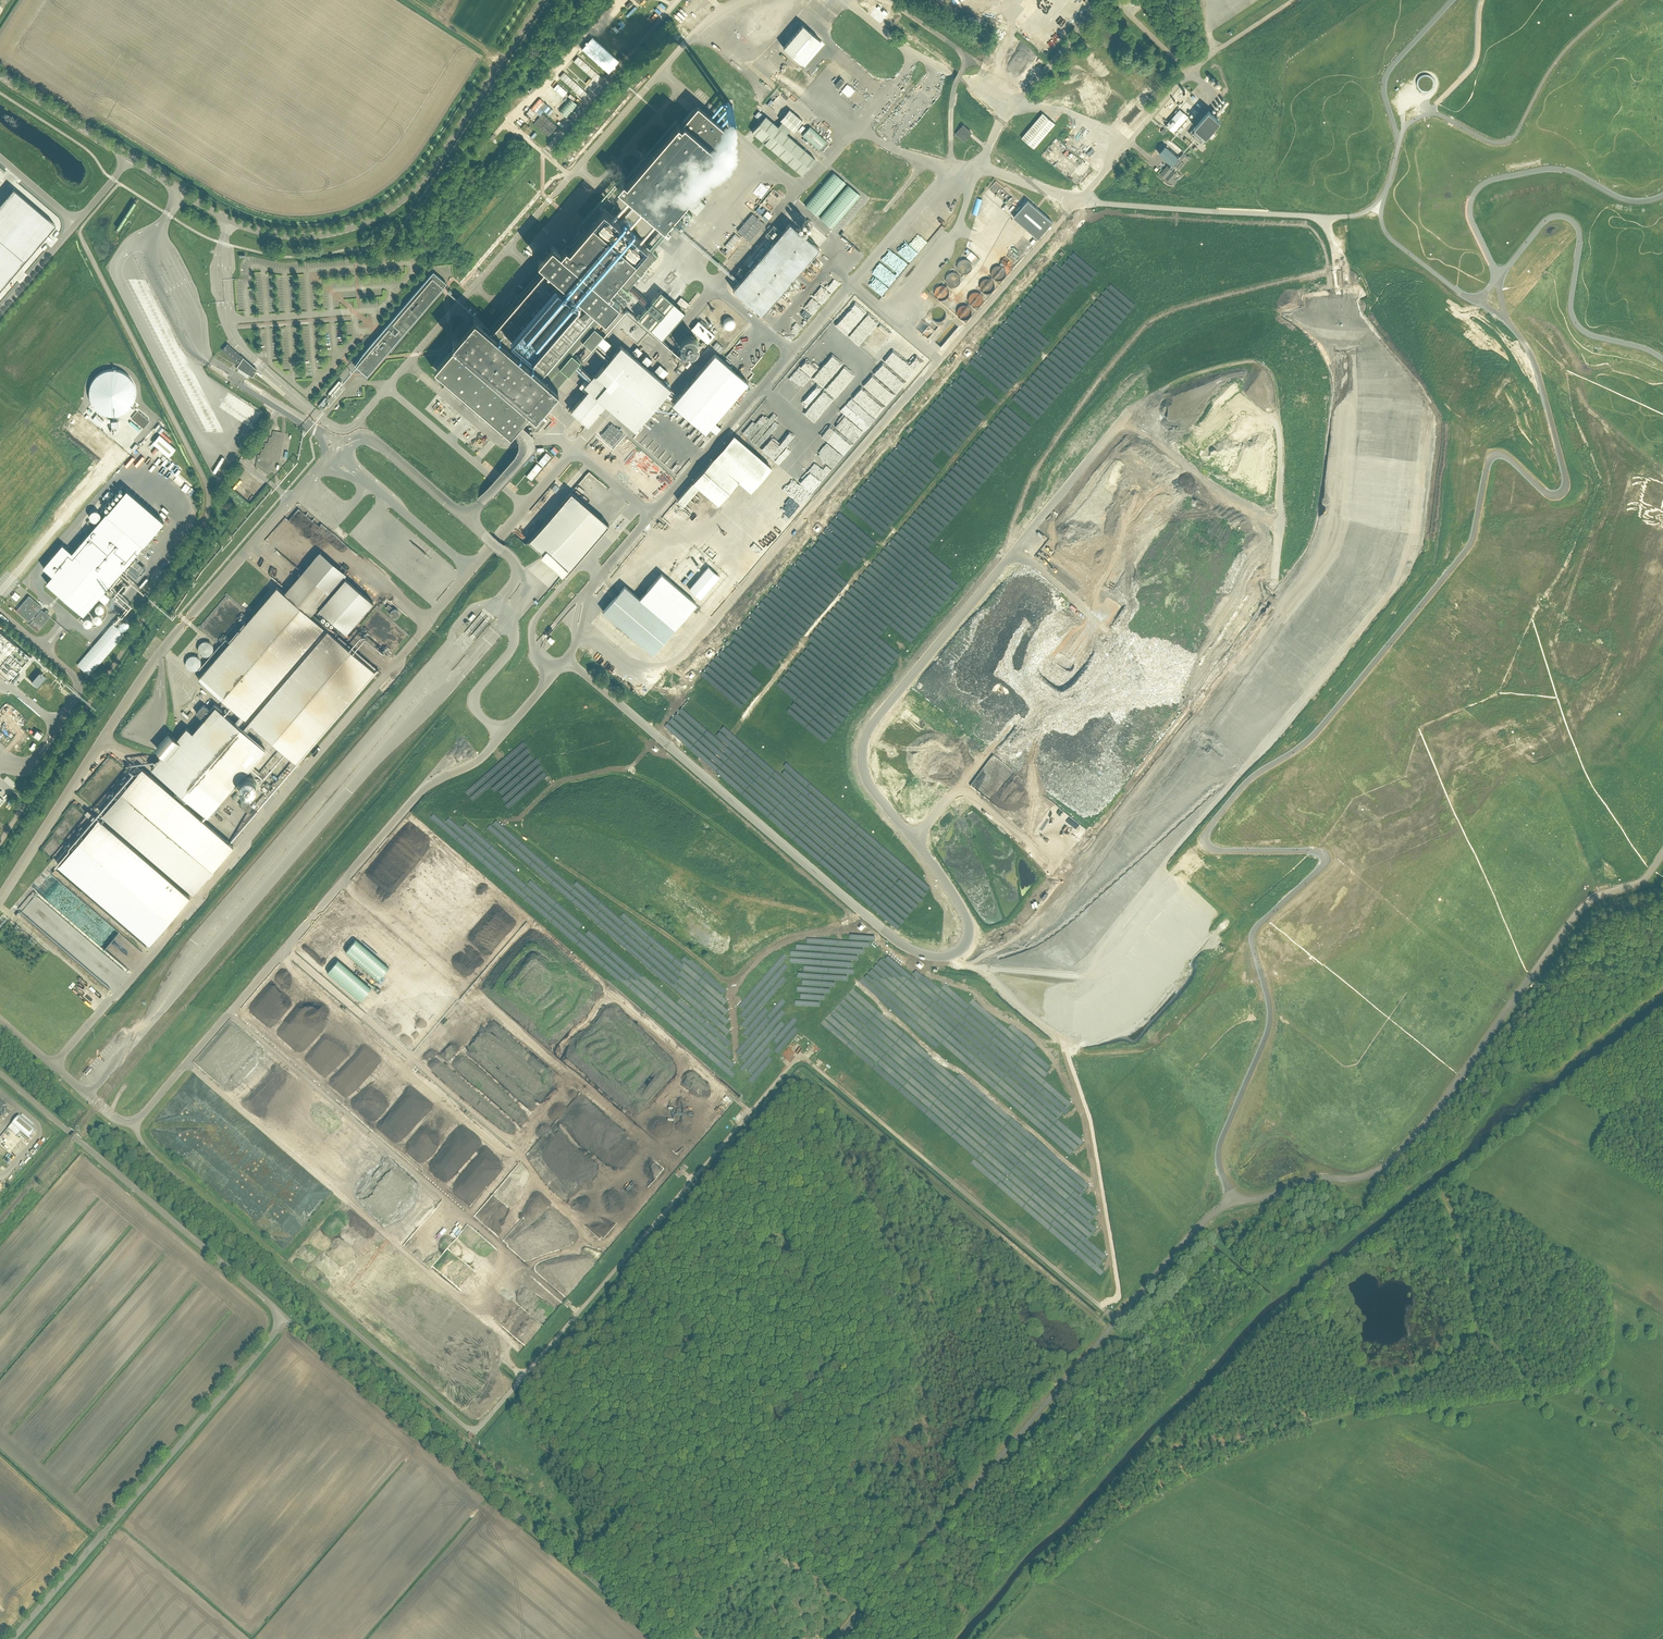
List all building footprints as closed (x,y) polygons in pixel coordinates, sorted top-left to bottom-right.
[(1053,10),(1064,0),(1044,0),(1053,10)] [(1054,18),(1066,30),(1086,11),(1075,0),(1071,0),(1054,18)] [(654,17),(656,15),(649,7),(646,10),(654,17)] [(721,26),(733,37),(744,26),(731,14),(721,26)] [(802,63),(811,52),(821,40),(802,24),(783,47),(802,63)] [(617,34),(628,45),(633,40),(621,29),(617,34)] [(1029,42),(1044,55),(1048,50),(1047,52),(1061,35),(1059,34),(1060,32),(1057,31),(1056,33),(1055,34),(1053,33),(1049,41),(1045,39),(1043,39),(1044,38),(1042,37),(1039,35),(1036,41),(1030,39),(1029,42)] [(819,46),(812,53),(817,57),(823,50),(819,46)] [(756,57),(770,71),(780,60),(772,52),(769,55),(766,52),(765,53),(762,51),(756,57)] [(595,85),(600,78),(576,58),(572,63),(586,75),(581,81),(575,87),(585,95),(591,88),(593,89),(596,85),(595,85)] [(734,68),(747,79),(758,66),(751,60),(750,62),(747,65),(750,69),(747,72),(744,70),(742,72),(737,68),(739,66),(737,64),(734,68)] [(773,74),(779,80),(791,68),(786,62),(773,74)] [(1025,63),(1021,69),(1031,77),(1037,69),(1035,67),(1033,70),(1025,63)] [(1005,82),(1018,93),(1028,82),(1015,71),(1005,82)] [(1425,92),(1426,92),(1427,92),(1428,91),(1429,91),(1430,91),(1430,90),(1431,90),(1432,89),(1433,88),(1433,87),(1434,86),(1434,85),(1434,84),(1434,83),(1434,82),(1434,81),(1434,80),(1433,79),(1433,78),(1432,77),(1431,76),(1430,76),(1430,75),(1429,75),(1428,75),(1427,74),(1426,74),(1425,74),(1424,74),(1423,75),(1422,75),(1421,75),(1420,76),(1419,77),(1418,78),(1418,79),(1417,80),(1417,81),(1417,82),(1417,83),(1417,84),(1417,85),(1417,86),(1418,87),(1418,88),(1419,89),(1420,90),(1421,91),(1422,91),(1423,91),(1424,92),(1425,92)] [(850,81),(860,86),(863,80),(854,75),(850,81)] [(1218,87),(1221,83),(1213,76),(1209,81),(1218,87)] [(839,88),(844,81),(841,78),(835,85),(839,88)] [(557,99),(564,91),(551,81),(543,92),(548,96),(547,98),(551,101),(554,97),(557,99)] [(1199,95),(1202,91),(1198,87),(1195,91),(1192,89),(1189,92),(1193,96),(1195,94),(1196,92),(1199,95)] [(577,102),(583,96),(578,91),(572,98),(577,102)] [(527,101),(531,106),(540,98),(535,93),(527,101)] [(568,117),(578,105),(569,98),(559,110),(568,117)] [(1176,105),(1179,108),(1186,101),(1183,98),(1176,105)] [(720,158),(717,155),(734,135),(698,103),(680,124),(677,121),(667,132),(646,157),(642,162),(632,173),(626,181),(623,178),(622,178),(616,185),(666,227),(669,224),(666,221),(668,218),(680,228),(692,214),(680,204),(720,158)] [(1165,125),(1174,132),(1188,116),(1179,108),(1165,125)] [(793,131),(802,120),(789,109),(780,120),(793,131)] [(1201,143),(1220,120),(1209,110),(1189,133),(1201,143)] [(1033,148),(1055,123),(1042,112),(1021,137),(1033,148)] [(548,136),(557,126),(543,114),(534,124),(548,136)] [(801,174),(815,158),(765,115),(751,131),(801,174)] [(1062,131),(1070,123),(1068,120),(1060,128),(1062,131)] [(527,133),(531,129),(525,123),(521,128),(527,133)] [(964,140),(971,132),(963,125),(956,133),(964,140)] [(886,126),(879,128),(881,134),(888,132),(886,126)] [(1056,141),(1062,132),(1058,130),(1053,138),(1056,141)] [(1191,146),(1193,144),(1186,137),(1183,139),(1191,146)] [(1065,166),(1080,146),(1070,139),(1070,141),(1061,141),(1065,143),(1067,141),(1067,147),(1064,147),(1064,149),(1059,145),(1058,146),(1054,146),(1049,153),(1049,155),(1064,166),(1065,166)] [(1180,154),(1183,150),(1172,141),(1168,145),(1180,154)] [(1172,165),(1178,157),(1165,146),(1158,154),(1172,165)] [(1182,152),(1178,157),(1172,165),(1175,167),(1185,155),(1182,152)] [(896,165),(889,172),(893,175),(902,165),(896,160),(894,163),(896,165)] [(1182,161),(1176,168),(1179,170),(1184,164),(1182,161)] [(1170,182),(1177,174),(1167,165),(1159,173),(1170,182)] [(819,191),(835,205),(852,185),(836,171),(819,191)] [(55,224),(12,188),(0,202),(0,288),(55,224)] [(999,194),(1008,202),(1013,196),(1004,188),(999,194)] [(696,212),(705,203),(695,194),(686,204),(696,212)] [(975,215),(981,198),(976,196),(969,216),(972,217),(973,214),(975,215)] [(1013,217),(1017,220),(1038,238),(1048,227),(1049,229),(1051,226),(1050,225),(1053,221),(1028,200),(1013,217)] [(552,360),(567,374),(568,375),(569,375),(580,361),(581,361),(580,360),(579,360),(564,347),(574,334),(590,347),(590,348),(591,349),(591,348),(603,335),(603,334),(602,333),(602,334),(586,320),(597,308),(605,314),(604,315),(604,316),(606,314),(618,300),(610,293),(613,289),(609,287),(631,261),(643,271),(658,254),(640,239),(597,202),(577,225),(583,230),(569,246),(565,244),(560,250),(552,243),(539,258),(547,265),(508,311),(491,330),(475,316),(473,317),(457,337),(452,342),(453,342),(454,341),(457,343),(434,369),(510,435),(515,429),(533,409),(536,411),(535,412),(535,413),(539,408),(536,405),(533,408),(529,405),(533,399),(535,401),(536,399),(535,398),(549,381),(542,374),(541,373),(552,360)] [(827,213),(827,207),(824,211),(824,208),(820,208),(821,209),(820,211),(816,216),(814,215),(811,215),(811,212),(811,211),(808,208),(807,208),(807,216),(810,218),(818,218),(816,221),(818,221),(820,218),(822,218),(827,213)] [(986,223),(991,217),(981,209),(976,216),(986,223)] [(628,226),(632,222),(627,218),(623,222),(628,226)] [(789,222),(733,288),(762,314),(819,247),(789,222)] [(914,255),(928,239),(913,226),(899,241),(914,255)] [(882,264),(898,275),(910,258),(894,247),(882,264)] [(964,274),(965,273),(966,273),(967,273),(968,273),(969,272),(970,271),(971,270),(971,269),(972,268),(972,267),(972,266),(972,265),(972,264),(971,263),(971,262),(970,261),(969,260),(968,260),(968,259),(967,259),(966,259),(965,259),(964,259),(963,259),(962,259),(961,259),(961,260),(960,260),(959,260),(959,261),(958,262),(958,263),(957,264),(957,265),(957,266),(957,267),(957,268),(958,269),(958,270),(959,271),(959,272),(960,272),(961,273),(962,273),(963,273),(964,273),(964,274)] [(999,280),(1000,280),(1001,279),(1002,279),(1003,278),(1004,278),(1004,277),(1005,277),(1005,276),(1006,275),(1006,274),(1006,273),(1006,272),(1006,271),(1006,270),(1005,270),(1005,269),(1005,268),(1004,268),(1004,267),(1003,267),(1002,266),(1001,266),(1000,266),(999,265),(998,266),(997,266),(996,266),(995,267),(994,267),(994,268),(993,268),(993,269),(992,270),(992,271),(992,272),(992,273),(992,274),(992,275),(992,276),(993,276),(993,277),(994,277),(994,278),(995,278),(996,279),(997,279),(998,280),(999,280)] [(367,375),(447,283),(433,271),(354,364),(367,375)] [(953,287),(954,286),(955,286),(956,286),(957,285),(958,285),(958,284),(959,284),(959,283),(960,282),(960,281),(960,280),(960,279),(960,278),(960,277),(960,276),(959,275),(958,274),(957,273),(956,273),(956,272),(955,272),(954,272),(953,272),(952,272),(951,272),(950,272),(950,273),(949,273),(948,274),(947,275),(946,276),(946,277),(946,278),(946,279),(946,280),(946,281),(946,282),(947,283),(947,284),(948,284),(948,285),(949,285),(950,286),(951,286),(952,286),(953,287)] [(646,304),(645,303),(647,300),(648,301),(649,301),(648,302),(649,302),(650,301),(622,277),(618,282),(646,306),(647,305),(646,304),(646,305),(646,304)] [(987,293),(988,293),(989,293),(990,293),(991,292),(992,292),(992,291),(993,291),(993,290),(994,290),(994,289),(994,288),(995,287),(995,286),(995,285),(995,284),(994,284),(994,283),(994,282),(993,282),(993,281),(992,280),(991,280),(990,279),(989,279),(988,279),(987,279),(986,279),(985,279),(984,280),(983,280),(982,281),(982,282),(981,282),(981,283),(981,284),(980,285),(980,286),(980,287),(981,287),(981,288),(981,289),(981,290),(982,290),(982,291),(983,291),(984,292),(985,293),(986,293),(987,293)] [(941,300),(942,300),(943,300),(944,300),(944,299),(945,299),(946,299),(946,298),(947,298),(947,297),(948,296),(949,295),(949,294),(949,293),(949,292),(949,291),(949,290),(948,289),(947,288),(947,287),(946,287),(946,286),(945,286),(944,286),(944,285),(943,285),(942,285),(941,285),(940,285),(939,286),(938,286),(937,286),(937,287),(936,287),(936,288),(935,289),(935,290),(934,291),(934,292),(934,293),(934,294),(935,295),(935,296),(936,297),(936,298),(937,298),(937,299),(938,299),(939,299),(940,300),(941,300)] [(816,305),(829,297),(821,295),(822,295),(824,295),(828,292),(823,292),(823,291),(822,291),(818,293),(815,287),(815,289),(811,291),(811,296),(809,296),(808,293),(810,292),(809,289),(809,286),(804,289),(803,291),(807,297),(811,298),(814,296),(814,294),(816,297),(813,299),(816,305)] [(647,305),(646,306),(641,312),(639,310),(635,314),(638,317),(637,317),(650,329),(673,302),(660,291),(656,295),(650,301),(649,302),(648,302),(649,301),(648,301),(647,300),(645,303),(646,304),(646,305),(646,304),(647,305)] [(975,306),(976,306),(977,306),(978,306),(979,306),(980,305),(981,304),(982,304),(982,303),(982,302),(983,301),(983,300),(983,299),(983,298),(983,297),(982,296),(982,295),(981,294),(980,294),(980,293),(979,293),(978,292),(977,292),(976,292),(975,292),(974,292),(973,292),(972,293),(971,294),(970,294),(970,295),(969,295),(969,296),(969,297),(969,298),(968,298),(968,299),(968,300),(969,301),(969,302),(969,303),(970,304),(971,305),(972,305),(972,306),(973,306),(974,306),(975,306)] [(964,319),(965,319),(966,319),(967,319),(968,318),(969,318),(970,317),(970,316),(971,316),(971,315),(971,314),(972,313),(972,312),(972,311),(971,311),(971,310),(971,309),(971,308),(970,308),(970,307),(969,307),(968,306),(967,306),(966,305),(965,305),(964,305),(963,305),(962,306),(961,306),(960,306),(960,307),(959,307),(959,308),(958,308),(958,309),(958,310),(957,311),(957,312),(957,313),(958,314),(958,315),(958,316),(959,316),(959,317),(960,318),(961,318),(962,319),(963,319),(964,319)] [(628,306),(625,308),(630,315),(633,312),(628,306)] [(938,322),(939,322),(940,322),(941,321),(942,321),(943,321),(943,320),(944,319),(944,318),(945,318),(945,317),(945,316),(946,315),(946,314),(945,313),(945,312),(945,311),(944,310),(943,309),(942,308),(941,308),(940,307),(939,307),(938,307),(937,307),(936,307),(935,308),(934,309),(933,309),(932,310),(932,311),(931,312),(931,313),(931,314),(931,315),(931,316),(931,317),(931,318),(932,318),(932,319),(933,320),(934,320),(935,321),(936,322),(937,322),(938,322)] [(725,329),(727,330),(730,330),(732,329),(734,327),(735,325),(735,323),(735,320),(733,318),(730,316),(727,316),(725,317),(723,319),(722,322),(722,324),(723,327),(725,329)] [(712,327),(709,331),(697,319),(689,327),(705,342),(716,331),(712,327)] [(688,352),(691,352),(694,351),(697,348),(699,346),(699,342),(699,339),(697,336),(694,334),(691,333),(688,333),(685,334),(683,336),(681,339),(680,342),(681,345),(682,348),(685,350),(688,352)] [(253,376),(257,369),(228,344),(222,350),(238,363),(239,364),(237,367),(253,376)] [(611,408),(635,429),(669,388),(646,369),(645,368),(620,347),(596,376),(594,375),(585,386),(589,389),(571,410),(589,425),(606,405),(611,408)] [(672,402),(705,431),(748,381),(714,353),(672,402)] [(131,376),(125,371),(118,369),(110,368),(103,370),(96,375),(91,382),(89,390),(90,398),(93,405),(99,411),(106,414),(115,415),(122,414),(128,410),(133,404),(136,397),(136,390),(135,382),(131,376)] [(330,398),(343,383),(339,381),(327,395),(330,398)] [(321,408),(329,400),(325,397),(318,405),(321,408)] [(160,434),(153,443),(169,457),(177,448),(160,434)] [(751,491),(772,467),(734,434),(678,500),(684,504),(698,487),(718,504),(738,481),(751,491)] [(257,472),(264,478),(269,472),(261,466),(257,472)] [(553,492),(558,487),(554,483),(549,488),(553,492)] [(126,488),(72,553),(63,545),(43,567),(53,576),(47,583),(84,615),(94,603),(164,520),(126,488)] [(566,573),(609,524),(571,491),(528,541),(543,553),(566,573)] [(191,509),(194,503),(187,500),(184,506),(191,509)] [(139,574),(143,570),(134,561),(130,565),(139,574)] [(708,567),(689,589),(700,599),(720,576),(708,567)] [(284,593),(311,615),(329,593),(303,571),(284,593)] [(696,603),(661,573),(640,598),(625,585),(603,611),(653,654),(696,603)] [(147,575),(138,585),(141,588),(150,578),(147,575)] [(346,631),(373,601),(345,577),(319,608),(346,631)] [(542,585),(547,580),(543,577),(538,581),(542,585)] [(311,615),(284,593),(277,586),(199,677),(242,714),(235,722),(238,725),(245,717),(323,626),(311,615)] [(32,620),(30,621),(28,624),(37,631),(39,628),(40,627),(49,616),(46,613),(49,611),(46,609),(44,611),(41,609),(32,620)] [(466,626),(471,619),(467,617),(463,624),(466,626)] [(92,664),(115,636),(107,629),(103,634),(99,631),(88,645),(90,646),(76,664),(81,668),(85,664),(90,667),(92,664)] [(243,729),(246,732),(253,724),(296,760),(374,670),(327,630),(249,720),(250,721),(243,729)] [(26,659),(0,636),(0,678),(6,683),(26,659)] [(207,658),(208,658),(209,658),(209,657),(210,657),(211,657),(212,656),(213,655),(214,654),(214,653),(214,652),(215,652),(215,651),(215,650),(215,649),(215,648),(214,648),(214,647),(214,646),(213,646),(213,645),(212,644),(211,643),(210,643),(209,643),(208,642),(207,642),(206,642),(206,643),(205,643),(204,643),(203,643),(203,644),(202,644),(201,645),(201,646),(200,646),(200,647),(200,648),(200,649),(199,650),(200,651),(200,652),(200,653),(201,654),(201,655),(202,656),(203,656),(203,657),(204,657),(205,657),(206,658),(207,658)] [(195,672),(196,672),(196,671),(197,671),(198,671),(199,671),(199,670),(200,670),(200,669),(201,668),(202,667),(202,666),(202,665),(202,664),(202,663),(202,662),(202,661),(201,660),(201,659),(200,659),(200,658),(199,658),(199,657),(198,657),(197,657),(196,656),(195,656),(194,656),(193,656),(192,657),(191,657),(190,658),(189,659),(188,660),(188,661),(188,662),(187,662),(187,663),(187,664),(187,665),(187,666),(188,666),(188,667),(188,668),(189,668),(189,669),(190,670),(191,671),(192,671),(193,671),(194,672),(195,672)] [(40,671),(31,681),(37,686),(46,676),(40,671)] [(61,673),(73,681),(75,679),(62,671),(61,673)] [(238,725),(235,722),(224,712),(225,711),(215,703),(210,709),(204,704),(197,713),(203,718),(204,719),(193,732),(187,727),(177,738),(169,731),(155,747),(163,754),(152,768),(207,815),(265,748),(246,732),(243,729),(238,725)] [(451,716),(437,730),(443,736),(457,723),(451,716)] [(418,748),(426,755),(439,740),(431,733),(418,748)] [(456,758),(468,744),(461,738),(455,745),(454,744),(452,747),(449,745),(446,749),(456,758)] [(433,769),(449,765),(453,761),(445,755),(445,753),(440,749),(441,753),(434,762),(431,762),(429,765),(433,769)] [(410,774),(423,760),(417,754),(403,768),(410,774)] [(193,892),(233,845),(142,767),(102,814),(193,892)] [(395,791),(408,779),(401,772),(388,784),(395,791)] [(242,794),(245,795),(248,796),(251,795),(253,793),(255,791),(256,788),(256,785),(255,783),(253,780),(250,779),(248,779),(245,779),(242,780),(240,782),(239,785),(239,788),(240,791),(242,794)] [(385,791),(372,804),(379,810),(391,797),(385,791)] [(254,807),(244,798),(239,804),(245,809),(248,806),(251,809),(254,807)] [(85,813),(95,822),(59,864),(150,942),(190,896),(88,809),(85,813)] [(362,830),(375,816),(368,809),(355,823),(362,830)] [(339,842),(346,848),(359,834),(352,828),(339,842)] [(337,847),(324,861),(331,866),(343,852),(337,847)] [(432,875),(442,883),(458,865),(455,862),(451,862),(449,864),(450,861),(448,862),(448,865),(446,868),(445,870),(442,869),(441,870),(440,869),(436,868),(435,870),(433,868),(431,871),(431,868),(428,867),(428,871),(434,872),(432,875)] [(46,871),(49,868),(42,862),(39,866),(46,871)] [(321,864),(308,878),(315,884),(328,871),(321,864)] [(418,879),(434,893),(438,887),(423,874),(418,879)] [(291,896),(298,903),(312,890),(305,883),(291,896)] [(276,916),(283,923),(295,909),(289,903),(276,916)] [(227,972),(235,979),(247,966),(239,959),(227,972)] [(251,978),(262,966),(259,964),(248,976),(251,978)] [(211,990),(219,997),(232,984),(224,977),(211,990)] [(202,1015),(215,1002),(207,994),(194,1007),(202,1015)] [(245,1013),(255,1002),(252,998),(241,1009),(245,1013)] [(191,1013),(178,1027),(186,1035),(199,1020),(191,1013)] [(171,1052),(183,1038),(175,1031),(163,1045),(171,1052)] [(160,1049),(147,1063),(154,1070),(168,1056),(160,1049)] [(139,1090),(151,1074),(142,1068),(130,1084),(139,1090)] [(28,1140),(36,1130),(19,1116),(11,1125),(20,1132),(28,1140)] [(35,1144),(39,1146),(43,1138),(40,1136),(35,1144)] [(678,1176),(687,1165),(683,1161),(674,1172),(678,1176)]
